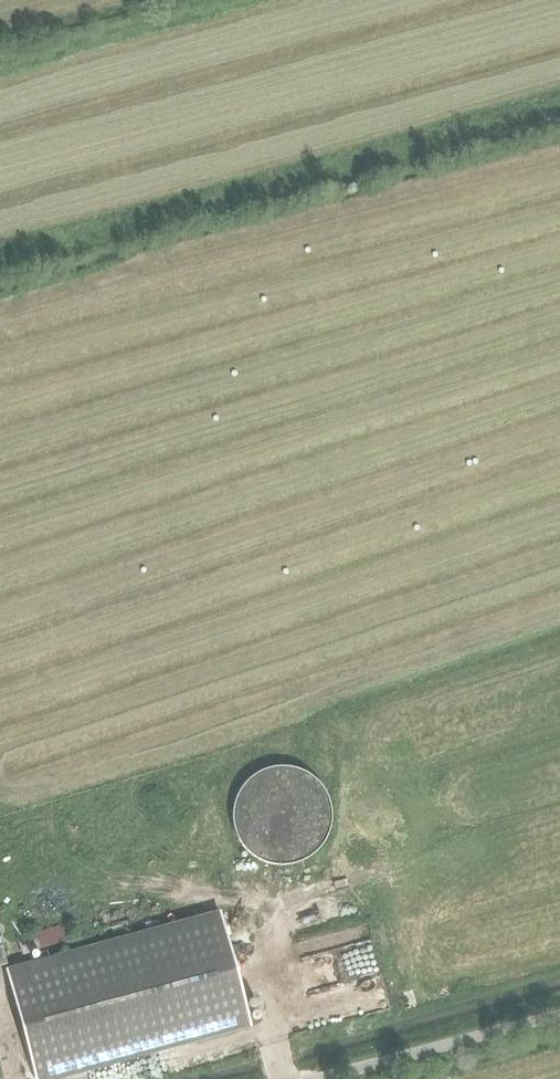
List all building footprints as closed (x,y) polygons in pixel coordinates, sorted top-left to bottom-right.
[(249,1022),(220,915),(6,973),(35,1078),(38,1078),(249,1022)] [(42,948),(66,944),(63,926),(39,930),(42,948)]
